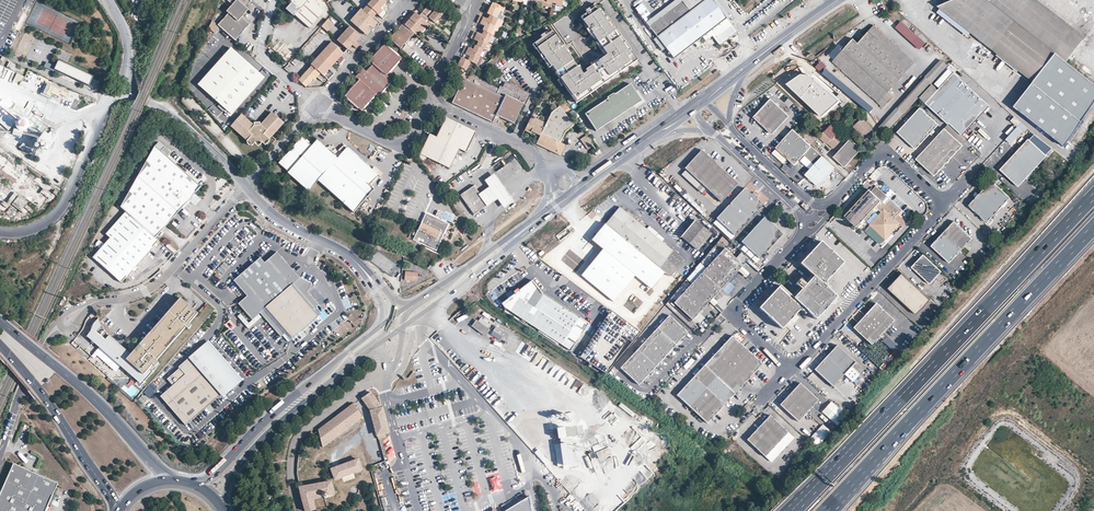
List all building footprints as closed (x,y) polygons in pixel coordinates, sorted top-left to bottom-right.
[(218,25),(235,40),(250,24),(242,17),(239,14),(246,7),(252,1),(251,0),(228,0),(232,4),(235,6),(228,13),(218,25)] [(317,0),(291,0),(291,1),(293,3),(290,6),(290,11),(310,28),(324,11),(314,3),(317,0)] [(384,0),(372,0),(363,10),(373,18),(377,14),(383,19),(387,14),(386,10),(382,10),(380,8),(383,6),(386,6),(386,1),(384,0)] [(646,22),(649,26),(682,0),(675,0),(646,22)] [(691,10),(690,11),(682,0),(649,26),(655,33),(657,36),(654,39),(662,50),(665,47),(674,59),(703,36),(706,39),(712,35),(720,45),(737,32),(717,5),(713,0),(693,0),(697,5),(691,10)] [(691,10),(697,5),(693,0),(687,0),(685,2),(691,10)] [(1034,81),(1014,106),(1060,142),(1093,99),(1093,83),(1066,61),(987,0),(952,0),(937,7),(1034,81)] [(1066,61),(1082,40),(1031,0),(987,0),(1066,61)] [(505,7),(493,1),(487,13),(490,15),(496,18),(500,9),(503,11),(505,7)] [(226,11),(228,13),(235,6),(232,4),(226,11)] [(428,5),(419,16),(425,22),(429,17),(435,23),(443,14),(437,8),(433,13),(431,15),(429,13),(430,11),(432,9),(428,5)] [(239,14),(242,17),(248,10),(246,7),(239,14)] [(363,10),(361,8),(351,21),(362,31),(366,26),(371,30),(372,31),(373,30),(375,27),(374,27),(369,22),(373,18),(363,10)] [(574,100),(632,58),(613,31),(611,28),(607,23),(602,16),(598,10),(597,11),(594,8),(590,11),(588,9),(585,11),(586,13),(580,18),(588,29),(586,30),(587,31),(590,30),(594,36),(592,38),(594,41),(596,40),(598,43),(607,55),(605,57),(606,58),(603,61),(602,59),(592,66),(591,67),(592,69),(588,71),(588,72),(586,69),(583,71),(582,70),(581,71),(580,70),(581,69),(579,67),(583,64),(571,47),(569,49),(566,45),(565,44),(568,42),(565,38),(557,28),(557,27),(545,36),(543,34),(540,36),(541,38),(534,44),(550,67),(552,66),(556,72),(557,72),(561,78),(559,79),(574,100)] [(419,16),(414,12),(412,14),(413,16),(410,19),(404,25),(414,34),(416,35),(419,31),(426,23),(425,22),(419,16)] [(496,18),(490,15),(488,19),(485,17),(480,15),(479,19),(494,26),(498,18),(496,18)] [(377,22),(373,18),(369,22),(374,27),(377,22)] [(334,23),(330,19),(323,26),(328,30),(334,23)] [(491,34),(494,26),(479,19),(477,22),(485,26),(483,30),(484,31),(491,34)] [(895,27),(920,50),(927,43),(902,20),(895,27)] [(422,33),(429,25),(426,23),(419,31),(422,33)] [(401,49),(414,34),(404,25),(403,24),(396,32),(389,39),(401,49)] [(366,26),(362,31),(367,35),(371,30),(366,26)] [(872,36),(878,30),(873,26),(857,43),(852,38),(832,61),(882,106),(892,95),(888,91),(908,69),(872,36)] [(356,40),(360,36),(349,27),(337,40),(348,50),(352,44),(356,40)] [(615,30),(613,31),(632,58),(637,60),(615,30)] [(872,36),(908,69),(914,62),(878,30),(872,36)] [(492,34),(491,34),(484,31),(482,34),(475,31),(473,34),(488,42),(492,34)] [(485,49),(488,42),(473,34),(471,38),(479,41),(477,46),(483,49),(485,49)] [(327,79),(333,72),(329,69),(332,66),(343,53),(331,42),(314,61),(311,59),(309,62),(312,65),(326,78),(327,79)] [(392,42),(389,46),(395,51),(398,48),(392,42)] [(360,73),(357,76),(360,79),(346,95),(362,109),(377,93),(379,95),(393,79),(387,74),(402,57),(395,51),(389,46),(386,43),(371,60),(374,63),(367,70),(364,68),(360,73)] [(607,55),(598,43),(596,44),(604,55),(605,57),(607,55)] [(480,57),(483,49),(477,46),(475,45),(473,49),(466,46),(464,49),(480,57)] [(264,78),(231,48),(198,85),(226,110),(231,114),(264,78)] [(476,64),(480,57),(464,49),(463,53),(467,55),(470,56),(468,60),(471,62),(476,64)] [(605,57),(604,55),(591,64),(592,66),(602,59),(605,57)] [(466,70),(471,62),(468,60),(465,59),(462,57),(458,66),(461,68),(466,70)] [(632,58),(574,100),(576,103),(637,60),(632,58)] [(886,132),(948,65),(941,58),(879,126),(886,132)] [(89,86),(93,76),(58,59),(54,69),(89,86)] [(822,72),(827,66),(821,61),(816,67),(822,72)] [(9,62),(7,67),(14,70),(16,65),(9,62)] [(326,78),(312,65),(298,80),(306,87),(313,79),(314,80),(317,77),(322,81),(324,81),(326,78)] [(465,78),(466,77),(464,74),(461,70),(458,72),(463,80),(465,78)] [(514,123),(524,104),(525,104),(530,93),(505,81),(502,87),(500,86),(499,89),(478,79),(474,72),(466,77),(465,78),(463,80),(452,103),(492,122),(494,119),(496,114),(500,116),(514,123)] [(988,103),(954,72),(938,89),(932,83),(918,98),(925,104),(947,124),(948,123),(960,133),(988,103)] [(840,101),(808,75),(801,74),(787,84),(822,116),(840,101)] [(595,131),(641,100),(629,83),(614,94),(612,93),(606,97),(607,98),(584,114),(595,131)] [(68,95),(50,86),(46,94),(49,96),(51,93),(58,97),(59,95),(66,99),(68,95)] [(770,135),(787,116),(768,99),(752,118),(770,135)] [(27,117),(34,106),(29,103),(22,114),(27,117)] [(545,124),(531,117),(524,131),(530,134),(531,133),(531,134),(532,135),(533,135),(534,135),(535,135),(535,134),(540,136),(536,144),(560,155),(565,145),(560,142),(564,132),(573,125),(567,118),(573,114),(565,103),(559,107),(551,113),(545,124)] [(921,108),(899,132),(917,149),(939,125),(921,108)] [(249,138),(247,139),(247,140),(248,141),(249,140),(252,143),(251,144),(252,145),(255,142),(263,142),(266,144),(267,143),(267,142),(269,139),(269,140),(270,139),(270,138),(268,137),(283,120),(273,111),(261,124),(255,124),(242,113),(233,123),(249,138)] [(5,112),(0,118),(0,123),(8,130),(15,122),(5,112)] [(862,118),(859,114),(849,123),(852,127),(862,118)] [(1012,146),(1027,129),(1010,115),(1002,124),(1010,131),(1014,126),(1016,128),(1005,140),(1012,146)] [(427,139),(418,156),(423,163),(426,157),(449,168),(459,148),(466,151),(475,131),(445,117),(433,142),(427,139)] [(26,130),(28,128),(29,126),(29,124),(29,122),(28,120),(26,119),(24,118),(22,118),(20,118),(18,119),(17,120),(16,122),(16,124),(16,126),(17,128),(18,130),(20,131),(22,131),(24,131),(26,130)] [(862,118),(852,127),(863,138),(872,129),(862,118)] [(285,122),(283,120),(268,137),(270,138),(285,122)] [(233,123),(231,125),(247,139),(249,138),(233,123)] [(833,150),(842,140),(838,135),(837,136),(833,132),(835,130),(830,126),(824,133),(824,132),(819,137),(833,150)] [(944,128),(915,158),(935,176),(963,145),(944,128)] [(810,146),(791,129),(775,148),(780,152),(793,164),(801,156),(812,166),(821,156),(810,146)] [(45,132),(41,137),(51,146),(56,141),(45,132)] [(1052,147),(1035,133),(1029,139),(1028,138),(1000,169),(1019,186),(1047,155),(1046,154),(1052,147)] [(584,137),(588,144),(592,141),(587,135),(584,137)] [(301,137),(279,163),(289,172),(288,172),(308,191),(318,180),(353,212),(363,201),(358,197),(369,185),(377,175),(347,147),(337,158),(317,140),(311,146),(301,137)] [(844,168),(861,148),(851,138),(833,158),(844,168)] [(31,149),(24,142),(19,148),(23,151),(25,148),(29,151),(31,149)] [(162,243),(207,192),(161,151),(121,207),(126,211),(159,240),(162,243)] [(705,190),(721,204),(737,186),(703,155),(700,152),(683,171),(684,172),(705,190)] [(812,166),(804,175),(815,185),(814,186),(814,187),(815,187),(817,189),(819,188),(820,187),(820,186),(820,185),(819,185),(825,178),(834,168),(821,156),(812,166)] [(705,190),(684,172),(681,176),(701,194),(704,190),(705,190)] [(485,180),(489,187),(497,199),(499,202),(504,208),(513,201),(508,194),(494,174),(485,180)] [(1010,197),(991,180),(968,205),(987,222),(1010,197)] [(374,189),(369,185),(358,197),(363,201),(374,189)] [(487,205),(479,194),(474,186),(461,195),(474,214),(487,205)] [(880,200),(885,195),(876,186),(870,193),(868,190),(844,217),(855,229),(874,208),(880,213),(866,229),(882,243),(899,223),(894,218),(901,210),(890,199),(885,205),(880,200)] [(489,187),(479,194),(487,205),(497,199),(489,187)] [(744,189),(716,220),(735,237),(763,206),(752,197),(744,189)] [(683,191),(679,194),(699,213),(703,217),(707,213),(683,191)] [(7,202),(10,205),(18,194),(14,192),(7,202)] [(21,211),(27,202),(18,195),(12,204),(21,211)] [(885,205),(890,199),(885,195),(880,200),(885,205)] [(622,210),(619,208),(606,224),(622,237),(632,245),(640,252),(659,267),(665,272),(670,276),(683,259),(678,255),(672,251),(671,250),(660,241),(653,235),(647,231),(645,228),(638,223),(635,220),(622,210)] [(121,282),(159,240),(126,211),(106,234),(110,237),(93,257),(121,282)] [(449,224),(427,214),(414,241),(437,251),(449,224)] [(773,227),(764,218),(741,243),(760,260),(783,235),(773,227)] [(735,237),(716,220),(712,224),(722,234),(731,242),(735,237)] [(696,250),(710,233),(694,221),(684,233),(680,237),(696,250)] [(973,239),(954,222),(943,234),(962,251),(973,239)] [(622,237),(606,224),(600,231),(592,241),(596,244),(603,250),(595,259),(587,269),(582,276),(614,302),(635,276),(642,282),(651,289),(665,272),(659,267),(640,252),(632,245),(622,237)] [(962,251),(943,234),(931,247),(950,264),(962,251)] [(837,298),(823,285),(844,263),(821,242),(800,264),(814,277),(793,300),(780,287),(759,310),(782,330),(803,308),(816,320),(837,298)] [(253,263),(263,254),(258,248),(248,257),(253,263)] [(702,273),(721,290),(740,269),(744,265),(725,248),(702,273)] [(308,292),(312,284),(300,278),(277,252),(265,263),(261,257),(234,280),(247,296),(238,303),(252,319),(260,313),(281,337),(287,332),(291,337),(317,315),(313,309),(319,304),(308,292)] [(742,262),(747,257),(742,253),(737,258),(742,262)] [(913,267),(931,284),(942,272),(924,255),(913,267)] [(866,262),(872,267),(877,261),(871,256),(866,262)] [(746,278),(750,274),(743,266),(739,271),(746,278)] [(219,267),(215,271),(221,276),(225,271),(219,267)] [(721,290),(702,273),(697,268),(697,269),(687,279),(693,284),(675,303),(694,320),(705,306),(721,290)] [(418,273),(405,272),(404,280),(417,281),(418,273)] [(931,299),(903,273),(889,288),(917,314),(931,299)] [(578,318),(544,295),(534,281),(503,303),(513,310),(512,312),(560,345),(571,328),(574,330),(582,336),(589,326),(589,325),(578,318)] [(348,297),(342,300),(345,309),(351,307),(348,297)] [(156,360),(186,326),(188,329),(192,325),(189,323),(198,313),(192,308),(180,298),(139,344),(140,345),(136,350),(138,351),(133,356),(133,351),(133,347),(131,347),(129,347),(128,356),(123,352),(126,349),(109,335),(108,333),(106,332),(104,329),(103,327),(102,326),(101,324),(100,325),(99,323),(100,322),(99,318),(98,319),(97,321),(96,323),(94,325),(94,327),(93,328),(92,330),(91,331),(90,333),(87,336),(99,346),(138,381),(135,383),(139,387),(156,368),(155,366),(158,362),(156,360)] [(894,320),(876,303),(864,316),(883,333),(894,320)] [(260,318),(258,316),(252,320),(247,314),(241,318),(249,327),(260,318)] [(883,333),(864,316),(853,328),(872,345),(883,333)] [(658,329),(676,347),(688,334),(669,317),(658,329)] [(474,328),(487,336),(492,329),(479,321),(474,328)] [(491,335),(500,340),(504,333),(495,328),(491,335)] [(655,333),(673,350),(676,347),(658,329),(655,333)] [(621,371),(639,387),(673,350),(655,333),(621,371)] [(715,354),(746,382),(763,364),(741,344),(732,336),(715,354)] [(888,337),(884,340),(893,349),(897,346),(888,337)] [(242,380),(209,342),(180,367),(181,369),(169,379),(175,386),(162,397),(186,424),(221,394),(224,397),(237,386),(237,385),(242,380)] [(826,358),(845,375),(856,362),(838,345),(826,358)] [(715,354),(694,378),(725,406),(746,382),(715,354)] [(815,369),(834,387),(845,375),(826,358),(815,369)] [(725,406),(694,378),(677,397),(708,425),(725,406)] [(154,381),(149,387),(155,391),(160,385),(154,381)] [(781,405),(800,423),(821,400),(802,383),(781,405)] [(143,392),(150,398),(155,392),(148,387),(143,392)] [(388,432),(382,408),(369,392),(360,399),(370,413),(372,420),(375,431),(378,439),(384,437),(383,433),(388,432)] [(822,411),(837,426),(847,416),(832,401),(822,411)] [(353,404),(318,431),(322,448),(363,419),(353,404)] [(790,434),(771,417),(748,441),(749,442),(770,461),(773,458),(770,456),(790,434)] [(809,439),(816,446),(831,432),(823,424),(809,439)] [(564,469),(569,468),(569,465),(571,465),(567,442),(565,442),(565,439),(568,438),(567,427),(558,428),(560,439),(561,439),(562,444),(555,445),(558,467),(563,466),(564,469)] [(377,445),(382,463),(385,463),(380,444),(377,445)] [(603,453),(606,457),(610,454),(606,448),(598,453),(599,456),(603,453)] [(539,449),(536,452),(546,465),(549,463),(539,449)] [(353,473),(366,469),(360,452),(353,455),(355,462),(330,470),(333,479),(341,477),(343,483),(355,479),(353,473)] [(14,463),(0,494),(0,510),(46,510),(58,483),(14,463)] [(492,492),(503,489),(498,472),(488,475),(492,492)] [(475,497),(481,496),(478,480),(472,481),(475,497)] [(299,488),(306,510),(312,510),(315,510),(312,499),(322,497),(324,498),(334,496),(330,482),(299,488)] [(529,496),(505,510),(532,510),(529,496)]
